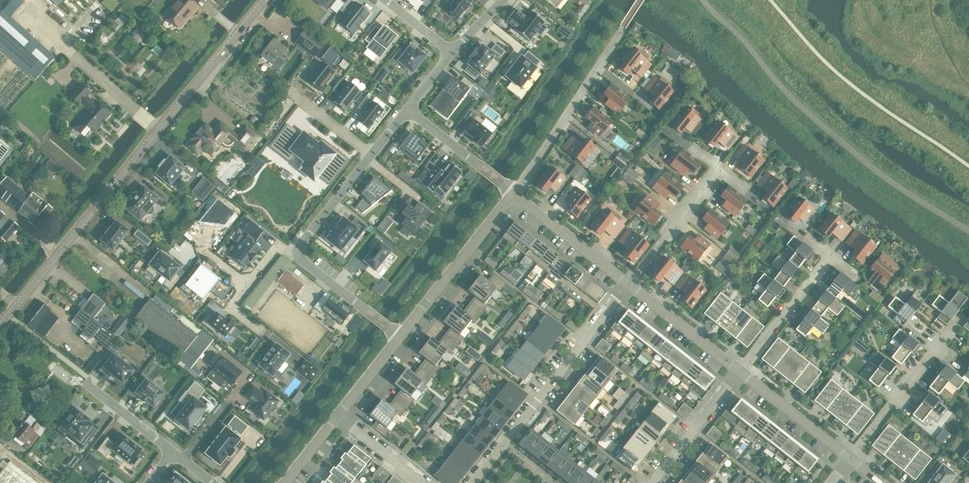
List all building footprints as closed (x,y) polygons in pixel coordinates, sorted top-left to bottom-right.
[(11,18),(24,3),(21,0),(13,0),(0,15),(0,49),(35,81),(55,58),(11,18)] [(198,7),(190,1),(191,0),(177,0),(164,16),(180,29),(198,7)] [(330,8),(336,0),(319,0),(330,8)] [(447,1),(452,5),(447,11),(454,17),(455,15),(461,20),(467,12),(466,11),(470,6),(468,5),(472,0),(448,0),(447,1)] [(369,14),(355,3),(339,23),(353,34),(369,14)] [(515,10),(506,21),(517,29),(516,30),(529,41),(537,32),(540,35),(546,28),(542,25),(544,22),(531,11),(526,18),(515,10)] [(397,37),(388,30),(386,33),(381,29),(380,31),(375,27),(365,40),(370,44),(366,48),(380,58),(397,37)] [(304,31),(298,40),(316,55),(323,46),(304,31)] [(284,56),(288,51),(274,40),(261,56),(274,66),(275,65),(279,68),(283,62),(279,59),(283,55),(284,56)] [(505,51),(496,44),(491,49),(501,57),(505,51)] [(479,74),(480,76),(496,56),(482,45),(467,65),(468,66),(466,70),(476,78),(479,74)] [(326,46),(318,56),(326,62),(334,52),(326,46)] [(405,53),(400,49),(391,60),(397,65),(399,62),(413,73),(425,57),(417,50),(415,52),(410,48),(405,53)] [(650,65),(646,61),(648,58),(638,50),(635,53),(630,49),(616,67),(627,75),(631,69),(641,77),(650,65)] [(521,57),(505,77),(520,89),(536,69),(535,68),(540,62),(528,52),(523,58),(521,57)] [(321,62),(306,81),(319,91),(334,73),(321,62)] [(660,111),(673,93),(668,89),(671,86),(661,78),(658,81),(654,77),(644,89),(654,97),(649,103),(660,111)] [(355,102),(362,94),(342,78),(333,91),(339,96),(334,102),(345,111),(353,100),(355,102)] [(446,86),(430,106),(444,116),(455,101),(459,104),(470,90),(462,84),(455,93),(446,86)] [(102,124),(111,114),(97,101),(95,104),(87,97),(91,94),(81,85),(70,97),(80,106),(81,104),(90,112),(75,129),(82,135),(89,127),(93,131),(100,124),(102,124)] [(618,114),(630,99),(612,85),(604,95),(609,100),(606,105),(618,114)] [(368,129),(383,110),(366,97),(357,108),(364,113),(357,121),(368,129)] [(608,127),(612,122),(594,108),(586,118),(592,123),(588,128),(603,140),(611,129),(608,127)] [(690,132),(702,117),(691,109),(689,112),(684,108),(670,126),(680,134),(685,128),(690,132)] [(484,121),(472,112),(465,121),(470,126),(465,132),(475,140),(474,141),(481,147),(491,134),(480,126),(484,121)] [(737,137),(717,122),(703,139),(714,147),(718,142),(728,149),(737,137)] [(211,155),(226,138),(229,141),(234,135),(220,123),(213,132),(207,127),(202,128),(192,139),(194,141),(192,143),(191,145),(192,148),(193,150),(195,151),(197,151),(199,149),(200,149),(201,147),(211,155)] [(287,125),(270,147),(289,162),(295,154),(303,160),(305,162),(299,170),(300,171),(300,170),(314,181),(319,176),(329,184),(348,160),(330,146),(328,149),(327,149),(328,149),(327,148),(327,149),(322,145),(321,144),(319,146),(318,145),(304,134),(291,150),(281,143),(292,129),(287,125)] [(673,133),(663,125),(659,130),(669,138),(673,133)] [(258,138),(246,128),(236,139),(248,149),(258,138)] [(649,137),(639,129),(635,134),(645,142),(649,137)] [(411,133),(398,149),(419,166),(426,157),(422,154),(428,146),(411,133)] [(599,151),(585,140),(581,145),(572,137),(563,149),(583,164),(591,154),(595,157),(599,151)] [(10,152),(0,144),(0,165),(10,152)] [(657,153),(647,145),(643,150),(653,158),(657,153)] [(751,177),(764,161),(744,145),(735,156),(745,164),(741,169),(751,177)] [(701,165),(683,151),(679,155),(676,153),(668,163),(683,175),(687,170),(693,175),(701,165)] [(630,161),(620,153),(616,158),(626,166),(630,161)] [(185,169),(170,156),(166,162),(164,161),(158,168),(160,169),(155,174),(170,187),(175,181),(178,183),(183,177),(180,175),(185,169)] [(626,166),(616,158),(612,163),(622,171),(626,166)] [(426,168),(417,179),(423,183),(422,185),(432,193),(436,188),(444,194),(445,195),(462,173),(448,162),(441,171),(436,167),(431,172),(426,168)] [(574,179),(582,169),(577,165),(569,175),(574,179)] [(555,191),(564,179),(549,167),(535,185),(545,193),(550,188),(555,191)] [(639,176),(629,168),(625,173),(635,181),(639,176)] [(579,182),(587,173),(582,169),(574,179),(579,182)] [(635,181),(625,173),(621,178),(631,186),(635,181)] [(683,187),(665,173),(653,189),(665,198),(669,193),(677,199),(680,195),(678,193),(683,187)] [(773,207),(787,189),(767,173),(757,185),(767,193),(761,200),(766,204),(767,202),(773,207)] [(364,197),(355,208),(362,213),(391,191),(374,177),(362,193),(362,194),(364,197)] [(52,209),(44,203),(36,197),(33,194),(30,197),(6,178),(0,186),(0,198),(4,202),(28,221),(28,222),(36,229),(52,209)] [(203,201),(214,187),(204,178),(192,192),(203,201)] [(149,192),(144,188),(126,209),(140,221),(146,214),(147,215),(151,215),(154,212),(154,207),(152,206),(156,202),(162,207),(168,200),(153,187),(149,192)] [(735,216),(747,201),(729,187),(721,197),(727,201),(723,206),(735,216)] [(577,218),(591,200),(576,188),(566,200),(571,204),(566,210),(577,218)] [(662,217),(655,211),(659,206),(647,196),(635,211),(653,225),(657,220),(659,221),(662,217)] [(217,197),(201,217),(226,220),(234,210),(217,197)] [(431,213),(411,197),(402,208),(404,210),(406,211),(403,215),(407,218),(401,225),(404,227),(401,232),(407,237),(411,233),(414,235),(431,213)] [(803,222),(813,210),(798,198),(784,215),(794,223),(799,218),(803,222)] [(623,226),(619,222),(621,219),(611,211),(609,214),(604,210),(590,228),(600,236),(604,230),(614,238),(623,226)] [(717,239),(729,224),(711,210),(703,220),(709,224),(705,229),(717,239)] [(18,226),(11,220),(10,221),(4,216),(5,215),(0,212),(0,237),(5,242),(18,226)] [(850,229),(830,214),(818,230),(828,238),(832,233),(841,241),(850,229)] [(787,223),(777,216),(773,221),(783,228),(787,223)] [(332,232),(333,233),(327,240),(340,250),(351,237),(356,240),(367,227),(356,218),(350,225),(343,219),(338,226),(337,226),(332,232)] [(260,249),(260,248),(252,242),(255,239),(256,240),(256,241),(264,231),(263,231),(250,221),(251,221),(250,220),(242,231),(243,231),(243,230),(249,235),(246,237),(245,237),(245,238),(239,245),(235,242),(230,250),(234,253),(231,256),(230,256),(245,268),(245,267),(250,261),(251,263),(256,255),(255,254),(260,249)] [(102,242),(99,245),(106,251),(109,248),(113,252),(129,232),(116,221),(100,241),(102,242)] [(514,247),(527,231),(526,231),(526,232),(524,231),(525,230),(515,222),(502,238),(514,247)] [(757,234),(747,227),(745,230),(755,238),(757,234)] [(147,246),(152,241),(138,230),(134,235),(147,246)] [(634,263),(648,246),(628,230),(619,242),(629,250),(624,255),(634,263)] [(519,264),(538,240),(537,241),(536,239),(536,238),(527,231),(514,247),(525,256),(519,264)] [(862,265),(876,247),(856,231),(846,243),(856,251),(851,256),(862,265)] [(381,240),(376,235),(368,245),(373,249),(364,261),(375,271),(391,251),(379,242),(381,240)] [(808,263),(815,254),(793,236),(786,246),(795,253),(788,262),(797,270),(805,261),(808,263)] [(697,260),(709,245),(698,237),(694,241),(689,238),(681,248),(697,260)] [(537,265),(549,249),(549,248),(548,249),(547,248),(548,247),(538,240),(519,264),(522,266),(529,266),(532,262),(537,265)] [(741,256),(731,248),(727,253),(737,261),(741,256)] [(548,274),(561,258),(560,257),(559,258),(558,257),(559,256),(549,249),(537,265),(548,274)] [(9,258),(0,250),(0,268),(9,258)] [(163,285),(170,290),(180,277),(176,274),(180,268),(160,252),(146,271),(153,277),(157,272),(167,280),(163,285)] [(729,270),(737,261),(727,253),(719,263),(729,270)] [(880,291),(898,267),(882,254),(871,268),(876,272),(868,282),(880,291)] [(780,272),(773,281),(782,289),(790,279),(793,282),(800,272),(797,270),(788,262),(779,255),(771,265),(780,272)] [(281,256),(245,304),(248,307),(279,267),(285,271),(277,281),(282,284),(297,296),(304,286),(289,275),(289,274),(295,267),(281,256)] [(497,265),(487,257),(484,261),(494,269),(497,265)] [(682,272),(662,257),(648,274),(659,283),(663,277),(673,284),(682,272)] [(559,283),(572,267),(572,266),(571,267),(570,266),(570,265),(561,258),(548,274),(559,283)] [(211,275),(200,267),(182,290),(189,295),(195,287),(199,291),(204,285),(212,292),(214,288),(215,289),(217,286),(216,286),(217,284),(211,280),(214,277),(211,274),(211,275)] [(571,292),(583,275),(582,276),(581,275),(582,274),(572,267),(559,283),(571,292)] [(510,276),(503,270),(500,274),(507,279),(510,276)] [(859,288),(853,283),(837,271),(830,280),(833,283),(826,292),(835,300),(842,290),(852,298),(859,288)] [(786,291),(782,289),(773,281),(764,274),(756,283),(765,291),(758,301),(767,308),(775,298),(778,301),(786,291)] [(499,292),(506,284),(495,275),(489,282),(480,276),(474,284),(490,297),(496,290),(499,292)] [(582,301),(595,284),(594,284),(594,285),(592,284),(593,283),(583,275),(571,292),(582,301)] [(691,308),(705,291),(685,275),(676,287),(686,295),(681,300),(691,308)] [(517,281),(510,276),(507,279),(514,285),(517,281)] [(485,304),(490,297),(474,284),(468,292),(476,298),(470,306),(481,315),(488,307),(485,304)] [(593,310),(606,294),(606,293),(605,294),(603,293),(604,292),(595,284),(582,301),(593,310)] [(532,293),(525,288),(522,292),(529,297),(532,293)] [(835,300),(826,292),(822,290),(815,299),(818,302),(811,311),(820,318),(827,309),(837,316),(844,307),(835,300)] [(883,299),(873,291),(869,296),(879,304),(883,299)] [(946,326),(967,299),(958,291),(948,304),(938,296),(931,306),(940,313),(937,318),(946,326)] [(540,299),(532,294),(532,293),(529,297),(537,303),(540,299)] [(902,327),(924,300),(914,293),(904,305),(895,298),(887,307),(897,315),(893,320),(902,327)] [(107,321),(98,314),(105,304),(93,294),(81,310),(102,326),(107,321)] [(726,330),(741,311),(721,296),(706,314),(726,330)] [(351,312),(331,297),(322,309),(341,325),(351,312)] [(208,345),(150,299),(135,318),(158,336),(154,341),(172,356),(176,351),(182,355),(180,359),(190,367),(208,345)] [(34,330),(51,310),(38,300),(22,320),(34,330)] [(475,324),(481,316),(481,315),(470,306),(464,313),(456,307),(449,315),(466,328),(471,321),(475,324)] [(555,311),(548,306),(545,310),(552,315),(555,311)] [(820,318),(811,311),(808,309),(800,318),(803,321),(795,331),(805,338),(813,328),(822,335),(830,326),(820,318)] [(102,326),(81,310),(74,318),(86,328),(84,331),(108,350),(110,347),(117,339),(116,338),(116,337),(114,335),(102,326)] [(562,317),(555,311),(552,315),(559,321),(562,317)] [(622,338),(638,318),(632,313),(631,314),(627,311),(619,322),(617,320),(610,329),(622,338)] [(746,346),(761,327),(741,311),(726,330),(746,346)] [(209,314),(201,323),(214,333),(216,330),(225,337),(228,333),(231,335),(236,329),(233,327),(234,325),(228,320),(227,322),(216,314),(213,317),(209,314)] [(460,335),(466,328),(449,315),(443,323),(451,329),(446,337),(457,346),(464,338),(460,335)] [(563,329),(548,316),(541,325),(556,337),(563,329)] [(358,317),(353,323),(358,326),(362,320),(358,317)] [(633,344),(647,326),(638,318),(622,338),(623,338),(624,337),(633,344)] [(120,320),(110,332),(114,335),(116,337),(126,325),(120,320)] [(578,329),(569,321),(565,325),(575,333),(578,329)] [(556,337),(541,325),(534,334),(550,346),(556,337)] [(640,355),(657,334),(647,326),(633,344),(642,351),(640,355)] [(913,356),(921,346),(899,329),(891,339),(901,346),(891,358),(900,366),(910,354),(913,356)] [(550,346),(534,334),(527,342),(543,354),(550,346)] [(650,362),(667,341),(657,334),(640,355),(650,362)] [(450,355),(457,346),(446,337),(440,345),(431,338),(425,346),(441,359),(447,352),(450,355)] [(662,367),(676,349),(667,341),(650,362),(650,363),(653,359),(662,367)] [(763,359),(783,375),(798,357),(778,341),(763,359)] [(543,354),(527,342),(521,351),(536,363),(543,354)] [(276,344),(258,366),(273,377),(274,375),(279,379),(290,365),(285,361),(290,355),(276,344)] [(608,351),(599,344),(595,348),(604,356),(608,351)] [(436,366),(441,359),(425,346),(418,354),(427,361),(421,368),(432,377),(439,369),(436,366)] [(116,352),(110,347),(108,350),(103,357),(108,360),(103,367),(122,383),(132,370),(113,355),(116,352)] [(672,374),(686,356),(676,349),(662,367),(672,374)] [(536,363),(521,351),(514,359),(530,371),(536,363)] [(239,352),(236,356),(245,364),(248,360),(239,352)] [(890,379),(898,369),(876,352),(868,361),(878,369),(868,381),(877,389),(887,376),(890,379)] [(217,355),(208,365),(214,369),(213,371),(219,375),(213,382),(220,388),(225,381),(231,385),(242,372),(223,358),(222,359),(217,355)] [(620,360),(614,356),(611,361),(617,365),(620,360)] [(681,382),(695,364),(686,356),(672,374),(681,382)] [(617,371),(600,357),(596,362),(596,363),(592,367),(610,380),(617,371)] [(804,391),(818,373),(798,357),(783,375),(804,391)] [(530,371),(514,359),(507,368),(523,380),(530,371)] [(306,361),(297,372),(311,383),(320,372),(306,361)] [(630,368),(624,363),(620,368),(626,373),(630,368)] [(480,374),(485,367),(482,364),(476,371),(480,374)] [(690,391),(705,371),(695,364),(681,382),(690,389),(689,391),(690,391)] [(965,381),(943,364),(935,373),(938,376),(929,388),(938,396),(948,383),(957,391),(965,381)] [(610,380),(592,367),(589,371),(585,376),(603,389),(610,380)] [(432,377),(421,368),(415,376),(407,369),(400,377),(417,390),(422,383),(426,386),(432,377)] [(636,373),(630,368),(626,373),(632,377),(636,373)] [(474,381),(480,374),(476,371),(471,378),(474,381)] [(706,391),(712,382),(714,380),(711,377),(711,376),(705,371),(690,391),(702,400),(708,392),(706,391)] [(153,407),(164,394),(146,380),(147,379),(142,375),(134,385),(139,389),(136,393),(142,398),(142,399),(147,402),(153,407)] [(603,389),(585,376),(582,380),(578,385),(596,398),(603,389)] [(411,397),(417,390),(400,377),(394,385),(402,392),(396,399),(408,408),(415,400),(411,397)] [(649,383),(643,378),(639,383),(645,388),(649,383)] [(466,391),(472,384),(468,381),(463,388),(466,391)] [(205,391),(194,383),(186,393),(186,392),(179,401),(180,402),(186,407),(175,420),(189,431),(195,423),(201,417),(200,416),(206,408),(197,401),(205,391)] [(525,396),(521,392),(509,383),(502,392),(519,405),(525,396)] [(651,392),(655,388),(649,383),(645,388),(651,392)] [(836,417),(851,398),(831,383),(816,401),(836,417)] [(596,398),(578,385),(574,389),(575,389),(571,394),(589,407),(596,398)] [(263,394),(252,386),(244,396),(255,404),(251,410),(264,420),(278,402),(265,391),(263,394)] [(629,396),(633,390),(629,387),(624,392),(629,396)] [(461,398),(466,391),(463,388),(458,395),(461,398)] [(519,405),(502,392),(496,400),(512,413),(519,405)] [(624,401),(629,396),(624,392),(620,398),(624,401)] [(937,423),(948,409),(926,392),(919,401),(922,404),(912,416),(926,427),(932,419),(937,423)] [(636,401),(640,396),(636,393),(632,398),(636,401)] [(589,407),(571,394),(567,398),(568,398),(564,403),(581,416),(589,407)] [(665,403),(668,398),(662,394),(659,398),(665,403)] [(453,408),(458,401),(455,398),(450,405),(453,408)] [(632,407),(636,401),(632,398),(628,404),(632,407)] [(670,408),(674,403),(668,398),(665,403),(670,408)] [(857,433),(871,414),(851,398),(836,417),(857,433)] [(401,417),(408,408),(396,399),(391,407),(382,400),(376,408),(392,421),(398,414),(401,417)] [(512,413),(496,400),(489,409),(505,422),(512,413)] [(735,427),(750,407),(744,402),(744,403),(740,400),(732,411),(727,408),(721,416),(725,419),(726,420),(735,426),(735,427)] [(581,416),(564,403),(560,407),(561,407),(557,412),(574,426),(581,416)] [(676,417),(659,404),(651,413),(669,427),(672,422),(676,417)] [(450,405),(444,412),(448,415),(453,408),(450,405)] [(614,413),(619,408),(615,405),(610,410),(614,413)] [(743,436),(760,415),(754,410),(753,411),(751,409),(752,408),(750,407),(735,427),(734,429),(743,436)] [(387,428),(392,421),(376,408),(369,416),(378,423),(374,428),(373,426),(372,427),(385,437),(390,431),(387,428)] [(690,415),(680,408),(677,412),(686,420),(690,415)] [(83,416),(84,415),(77,409),(75,411),(75,410),(70,416),(69,415),(64,421),(66,422),(62,427),(68,432),(65,436),(83,449),(94,435),(88,431),(91,426),(87,423),(88,421),(83,416)] [(505,422),(489,409),(482,417),(499,430),(505,422)] [(553,414),(551,413),(547,410),(544,414),(549,418),(553,414)] [(610,419),(614,413),(610,410),(606,416),(610,419)] [(622,419),(626,414),(622,411),(618,416),(622,419)] [(669,427),(651,413),(644,422),(662,436),(665,431),(669,427)] [(23,424),(14,436),(24,444),(34,432),(36,434),(41,427),(42,425),(30,415),(23,424)] [(440,425),(445,418),(442,415),(436,422),(440,425)] [(753,444),(770,422),(763,417),(763,418),(760,416),(761,416),(760,415),(743,436),(753,444)] [(618,425),(622,419),(618,416),(614,421),(618,425)] [(206,454),(220,465),(228,456),(230,458),(235,451),(233,449),(240,440),(233,434),(235,431),(241,435),(247,427),(235,417),(228,425),(232,428),(230,431),(226,428),(206,454)] [(499,430),(482,417),(476,426),(492,439),(499,430)] [(565,424),(560,420),(557,424),(562,428),(565,424)] [(434,432),(440,425),(436,422),(431,429),(434,432)] [(662,436),(644,422),(637,431),(654,445),(658,440),(662,436)] [(765,448),(779,430),(773,425),(772,426),(770,424),(771,423),(770,422),(753,444),(755,441),(756,441),(764,447),(764,448),(765,448)] [(600,431),(605,426),(601,423),(596,428),(600,431)] [(571,428),(565,424),(562,428),(568,433),(571,428)] [(492,439),(476,426),(469,434),(485,447),(492,439)] [(596,437),(600,431),(596,428),(592,434),(596,437)] [(608,437),(612,432),(608,428),(604,434),(608,437)] [(874,446),(894,462),(908,444),(888,428),(874,446)] [(528,453),(540,437),(531,430),(520,445),(519,445),(528,453)] [(719,438),(709,430),(706,435),(715,443),(719,438)] [(774,456),(789,437),(783,432),(782,433),(780,431),(779,430),(765,448),(765,449),(766,448),(774,455),(774,456)] [(654,445),(637,431),(630,440),(647,454),(651,449),(654,445)] [(426,442),(432,435),(428,432),(423,439),(426,442)] [(485,447),(469,434),(462,443),(479,456),(485,447)] [(583,438),(578,434),(575,438),(580,442),(583,438)] [(600,439),(604,443),(608,437),(604,434),(600,439)] [(134,465),(139,459),(137,458),(142,451),(135,445),(129,440),(122,435),(115,444),(107,438),(97,451),(105,457),(111,450),(117,455),(114,458),(122,464),(124,461),(131,465),(132,464),(134,465)] [(537,460),(549,445),(540,437),(528,453),(537,460)] [(784,463),(798,445),(798,444),(797,445),(795,443),(795,442),(789,437),(774,456),(775,456),(784,462),(783,463),(784,463)] [(586,447),(589,443),(583,438),(580,442),(586,447)] [(421,449),(426,442),(423,439),(417,446),(421,449)] [(647,454),(630,440),(623,449),(640,463),(644,458),(647,454)] [(406,454),(414,444),(410,441),(402,451),(406,454)] [(479,456),(462,443),(456,451),(472,464),(479,456)] [(914,478),(929,460),(908,444),(894,462),(914,478)] [(546,467),(558,452),(549,445),(537,460),(546,467)] [(728,458),(711,445),(706,449),(707,450),(703,454),(720,468),(728,458)] [(733,449),(727,445),(723,449),(729,454),(733,449)] [(792,472),(808,452),(807,452),(806,453),(804,451),(805,450),(798,445),(784,463),(785,464),(793,470),(793,472),(792,471),(792,472)] [(368,467),(373,461),(354,446),(347,455),(345,453),(341,459),(361,475),(362,475),(360,473),(366,465),(368,467)] [(598,456),(601,452),(596,448),(593,452),(598,456)] [(640,463),(623,449),(616,458),(633,472),(637,467),(640,463)] [(739,454),(733,449),(729,454),(735,459),(739,454)] [(413,459),(418,452),(415,450),(409,456),(413,459)] [(472,464),(456,451),(449,460),(465,473),(472,464)] [(555,474),(567,459),(558,452),(546,467),(555,474)] [(603,461),(607,457),(601,452),(598,456),(603,461)] [(815,464),(817,461),(814,458),(814,457),(808,452),(792,472),(793,473),(802,479),(801,480),(803,481),(803,480),(806,482),(807,482),(813,475),(809,472),(815,464)] [(89,454),(84,461),(96,471),(102,464),(89,454)] [(720,468),(703,454),(699,458),(700,459),(696,463),(713,477),(720,468)] [(74,455),(69,461),(75,466),(80,459),(74,455)] [(341,459),(340,459),(342,461),(336,469),(334,467),(329,473),(342,482),(352,482),(355,479),(357,481),(361,475),(341,459)] [(564,481),(576,466),(567,459),(555,474),(564,481)] [(465,473),(449,460),(442,468),(458,481),(465,473)] [(752,464),(746,460),(743,464),(748,469),(752,464)] [(10,461),(0,474),(0,482),(39,482),(10,461)] [(619,466),(614,462),(610,466),(616,471),(619,466)] [(696,463),(692,467),(693,468),(689,472),(703,482),(708,482),(713,477),(696,463)] [(758,469),(752,464),(748,469),(754,474),(758,469)] [(585,473),(576,466),(564,481),(567,482),(577,482),(585,473)] [(621,475),(625,471),(619,466),(616,471),(621,475)] [(961,479),(954,474),(953,475),(943,467),(930,482),(958,482),(961,479)] [(442,468),(435,477),(443,482),(457,482),(458,481),(442,468)] [(390,474),(385,471),(378,480),(382,482),(383,482),(390,474)] [(689,472),(685,476),(686,477),(682,481),(685,482),(703,482),(689,472)] [(329,473),(331,475),(324,482),(342,482),(329,473)] [(594,480),(585,473),(577,482),(591,482),(594,480)] [(740,482),(744,477),(740,474),(736,480),(740,482)] [(176,475),(169,482),(186,482),(176,475)] [(765,475),(762,479),(766,482),(769,482),(771,479),(765,475)]
